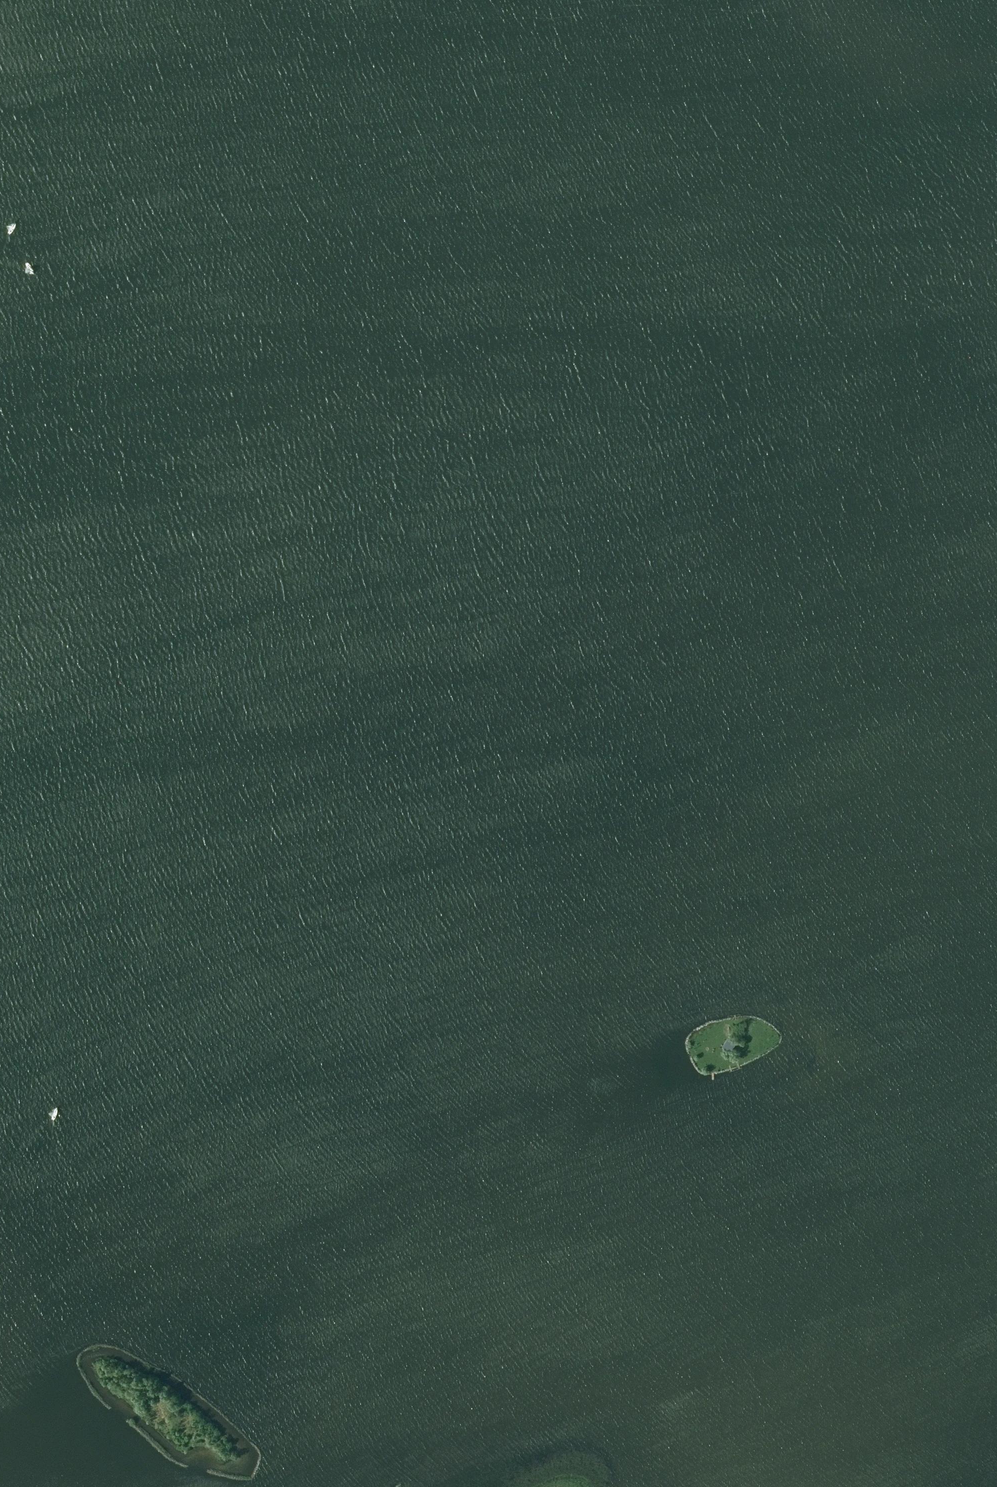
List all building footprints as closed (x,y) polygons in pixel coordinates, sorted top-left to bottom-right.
[(735,1042),(727,1037),(721,1047),(729,1052),(735,1042)]
